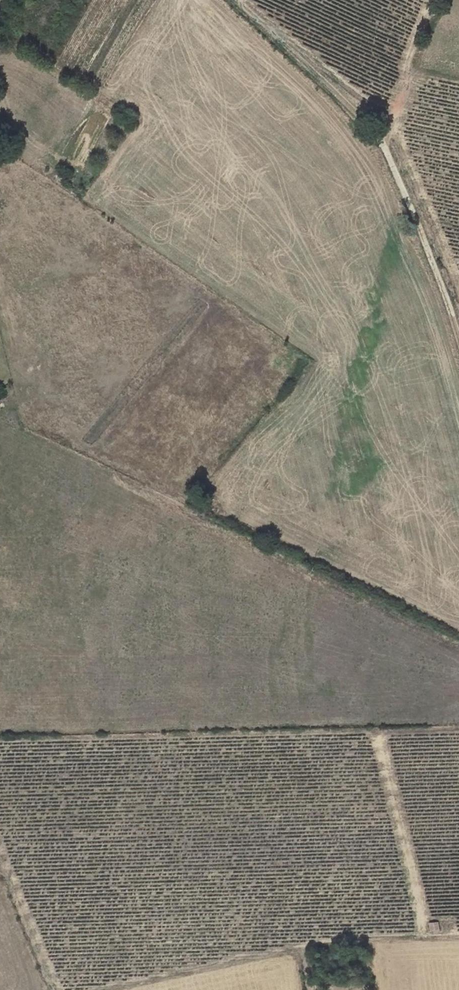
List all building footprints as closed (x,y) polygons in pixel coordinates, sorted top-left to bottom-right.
[(438,923),(430,923),(431,932),(439,931),(438,923)]
